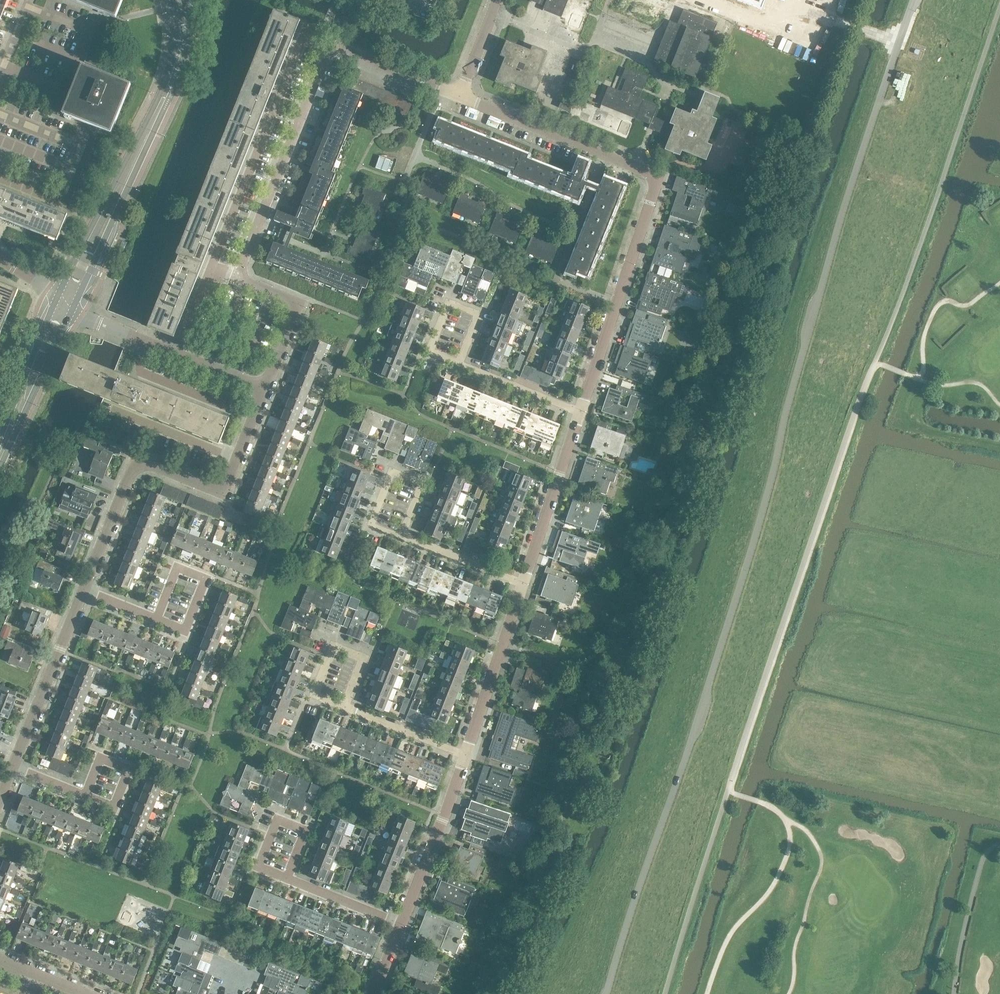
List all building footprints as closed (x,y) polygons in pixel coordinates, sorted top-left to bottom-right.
[(99,10),(104,12),(115,16),(121,0),(75,0),(99,10)] [(428,21),(437,0),(376,0),(428,21)] [(572,0),(534,0),(546,4),(544,9),(567,17),(572,0)] [(761,11),(765,0),(734,0),(761,11)] [(297,21),(298,20),(276,12),(150,327),(150,328),(172,336),(172,335),(193,282),(194,282),(194,281),(193,281),(196,274),(197,274),(201,265),(200,264),(201,262),(262,108),(263,108),(261,107),(264,100),(266,100),(270,91),(269,91),(270,89),(297,21)] [(109,33),(111,27),(100,23),(98,28),(109,33)] [(107,38),(109,33),(98,28),(95,34),(107,38)] [(107,38),(95,34),(93,39),(104,44),(107,38)] [(104,44),(93,39),(91,45),(102,49),(104,44)] [(540,74),(548,49),(532,44),(531,48),(507,40),(502,55),(505,56),(496,81),(513,87),(514,83),(538,91),(543,75),(540,74)] [(100,55),(102,49),(91,45),(89,51),(100,55)] [(98,61),(100,55),(89,51),(87,56),(98,61)] [(95,66),(98,61),(87,56),(84,62),(95,66)] [(94,71),(83,67),(82,66),(64,113),(110,131),(129,85),(94,71)] [(683,152),(708,158),(712,143),(711,142),(717,117),(715,116),(720,95),(703,91),(699,110),(692,108),(692,111),(674,107),(671,120),(656,117),(659,103),(643,99),(649,74),(625,68),(623,77),(626,78),(624,89),(608,85),(603,108),(652,119),(649,128),(670,133),(666,150),(683,154),(683,152)] [(358,92),(362,81),(356,79),(353,86),(352,90),(358,92)] [(364,94),(368,83),(362,81),(358,92),(363,94),(364,94)] [(325,200),(323,199),(325,194),(327,195),(330,187),(329,186),(330,181),(332,182),(335,174),(332,172),(330,171),(332,167),(334,167),(337,159),(335,158),(337,154),(339,154),(342,146),(341,145),(342,141),(344,141),(347,133),(346,132),(348,128),(349,128),(352,120),(351,119),(353,115),(354,115),(358,107),(356,106),(358,102),(359,102),(363,94),(358,92),(352,90),(353,86),(345,83),(343,87),(309,172),(313,174),(295,219),(288,216),(289,216),(278,211),(277,212),(278,212),(274,220),(274,221),(285,225),(292,227),(290,232),(296,235),(309,240),(309,239),(308,238),(310,233),(311,234),(312,232),(315,226),(313,225),(315,221),(316,221),(320,213),(318,212),(320,208),(322,208),(325,200)] [(369,96),(373,86),(368,83),(364,94),(369,96)] [(375,99),(379,88),(373,86),(369,96),(375,99)] [(380,101),(384,90),(379,88),(375,99),(380,101)] [(385,103),(390,92),(384,90),(380,101),(385,103)] [(391,105),(395,94),(390,92),(385,103),(391,105)] [(396,107),(401,97),(395,94),(391,105),(396,107)] [(402,110),(406,99),(401,97),(396,107),(402,110)] [(408,112),(412,101),(406,99),(402,110),(408,112)] [(408,112),(402,110),(396,107),(391,105),(389,111),(406,118),(408,112)] [(525,154),(444,122),(439,120),(436,128),(440,130),(435,140),(436,141),(437,139),(442,141),(441,143),(449,146),(450,144),(455,146),(454,148),(462,151),(463,150),(468,152),(467,153),(475,156),(476,155),(481,157),(480,158),(488,162),(489,160),(494,162),(493,163),(501,167),(502,165),(507,167),(506,169),(514,172),(512,175),(513,176),(514,174),(518,176),(518,178),(526,181),(527,179),(531,181),(531,183),(539,186),(540,185),(544,186),(544,188),(552,191),(553,190),(557,192),(557,193),(565,197),(566,195),(570,197),(570,198),(578,202),(586,183),(581,181),(588,163),(588,162),(588,163),(579,160),(580,159),(579,159),(574,170),(575,170),(572,177),(523,158),(525,154)] [(105,146),(107,141),(96,136),(94,142),(105,146)] [(103,152),(105,146),(94,142),(92,147),(103,152)] [(101,157),(103,152),(92,147),(89,153),(101,157)] [(98,163),(101,157),(89,153),(87,158),(98,163)] [(98,163),(87,158),(85,164),(96,169),(98,163)] [(94,174),(96,169),(85,164),(83,170),(94,174)] [(94,174),(83,170),(80,175),(92,180),(94,174)] [(430,198),(436,181),(428,178),(430,175),(425,173),(416,194),(417,194),(417,193),(430,198)] [(89,185),(92,180),(80,175),(78,181),(89,185)] [(593,258),(595,259),(598,250),(596,250),(598,245),(600,246),(603,237),(601,237),(603,232),(605,233),(608,224),(607,224),(608,219),(610,220),(613,211),(612,211),(614,206),(615,207),(618,199),(617,198),(619,193),(620,194),(624,185),(605,178),(567,273),(575,277),(576,273),(587,277),(587,276),(586,276),(588,271),(589,272),(593,263),(591,263),(593,258)] [(678,190),(671,212),(692,219),(693,217),(698,219),(702,207),(702,206),(704,199),(705,199),(707,192),(706,192),(707,187),(681,178),(678,185),(680,186),(679,190),(678,190)] [(89,185),(78,181),(76,186),(87,191),(89,185)] [(444,184),(436,181),(430,198),(442,203),(442,204),(451,183),(445,181),(444,184)] [(85,196),(87,191),(76,186),(74,192),(85,196)] [(385,195),(386,195),(365,186),(363,191),(366,193),(363,201),(380,207),(382,202),(385,195)] [(9,219),(13,221),(51,236),(58,239),(67,218),(66,217),(66,218),(20,199),(19,198),(19,199),(13,196),(12,195),(12,196),(4,193),(5,192),(0,191),(0,216),(9,219)] [(83,202),(85,196),(74,192),(71,197),(83,202)] [(466,218),(473,201),(465,198),(466,195),(461,193),(453,213),(453,214),(453,213),(466,218)] [(80,209),(83,202),(71,197),(69,204),(80,209)] [(375,220),(380,207),(363,201),(359,209),(356,207),(354,212),(375,221),(375,220)] [(480,204),(473,201),(466,218),(471,220),(478,223),(478,224),(479,224),(487,203),(482,201),(480,204)] [(502,238),(509,221),(501,218),(502,214),(497,212),(489,233),(490,233),(502,238)] [(517,224),(509,221),(502,238),(515,243),(514,243),(515,243),(523,223),(518,221),(517,224)] [(663,245),(662,249),(661,248),(660,248),(659,249),(658,249),(657,250),(656,251),(656,252),(652,263),(667,268),(680,273),(693,235),(665,225),(658,244),(663,245)] [(358,234),(355,242),(372,249),(377,236),(378,236),(357,228),(355,233),(358,234)] [(538,258),(545,241),(537,237),(538,234),(533,232),(525,253),(526,253),(533,255),(538,258)] [(55,248),(56,244),(57,243),(50,240),(48,246),(55,248)] [(553,244),(545,241),(538,258),(551,263),(559,243),(554,241),(553,244)] [(369,281),(365,279),(274,242),(266,262),(267,262),(268,260),(272,262),(272,264),(280,267),(281,266),(285,268),(285,269),(293,272),(294,271),(298,273),(298,274),(306,278),(307,276),(311,278),(311,279),(319,283),(320,281),(324,283),(324,285),(332,288),(333,287),(337,288),(337,290),(345,293),(346,292),(350,294),(350,295),(358,299),(362,288),(366,289),(369,281)] [(367,261),(372,249),(355,242),(352,250),(349,248),(347,253),(367,262),(368,261),(367,261)] [(444,273),(450,256),(422,245),(414,267),(413,267),(423,271),(423,270),(433,274),(441,277),(443,273),(444,273)] [(720,246),(718,252),(726,255),(728,249),(720,246)] [(462,265),(470,268),(471,268),(472,265),(473,265),(475,259),(453,250),(450,256),(444,273),(443,273),(441,277),(441,278),(463,287),(467,277),(458,274),(462,265)] [(424,296),(433,274),(423,270),(423,271),(413,267),(414,267),(404,263),(396,285),(405,289),(406,288),(409,280),(418,283),(414,292),(424,296)] [(494,273),(473,265),(472,265),(471,268),(470,268),(467,277),(463,287),(461,293),(483,302),(494,273)] [(640,300),(643,301),(650,303),(652,296),(661,299),(659,306),(668,309),(671,300),(674,294),(674,293),(671,292),(675,281),(658,276),(656,284),(646,281),(646,282),(640,299),(640,300)] [(0,282),(0,336),(18,289),(0,282)] [(510,290),(505,302),(522,309),(527,296),(510,290)] [(563,311),(568,313),(584,320),(589,308),(568,299),(563,311)] [(400,314),(403,316),(419,322),(420,322),(422,315),(432,319),(434,313),(405,302),(407,304),(403,314),(400,313),(400,314)] [(517,320),(522,309),(505,302),(500,314),(517,320)] [(550,315),(554,307),(549,305),(545,313),(550,315)] [(541,316),(544,308),(539,307),(536,314),(541,316)] [(658,341),(660,334),(661,331),(659,330),(663,318),(637,309),(632,323),(634,323),(630,338),(646,343),(656,346),(658,341)] [(580,332),(584,320),(568,313),(563,325),(580,332)] [(512,332),(517,321),(517,320),(500,314),(496,326),(512,332)] [(429,325),(420,322),(419,322),(403,316),(399,326),(396,325),(395,326),(398,327),(415,334),(415,333),(418,327),(427,330),(429,325)] [(542,322),(539,329),(544,331),(547,324),(542,322)] [(575,344),(580,332),(563,325),(558,337),(575,344)] [(508,344),(512,332),(496,326),(491,338),(508,344)] [(424,337),(415,333),(415,334),(398,327),(394,337),(391,336),(390,338),(393,339),(410,346),(410,345),(413,339),(422,342),(424,337)] [(541,339),(544,331),(539,329),(536,337),(541,339)] [(687,329),(686,331),(694,346),(696,347),(700,334),(687,329)] [(531,340),(534,332),(529,330),(526,338),(531,340)] [(570,356),(575,344),(558,337),(554,349),(570,356)] [(503,356),(508,344),(491,338),(486,349),(503,356)] [(313,339),(308,350),(323,356),(326,348),(336,352),(338,348),(313,339)] [(419,349),(410,345),(410,346),(393,339),(389,349),(386,348),(386,350),(385,350),(388,351),(405,358),(406,357),(408,350),(417,354),(419,349)] [(615,374),(629,379),(643,383),(653,356),(624,346),(615,374)] [(498,368),(503,356),(486,349),(482,361),(498,368)] [(566,367),(570,356),(554,349),(549,361),(566,367)] [(318,367),(323,356),(308,350),(304,362),(318,367)] [(415,361),(406,357),(405,358),(388,351),(384,361),(382,360),(381,362),(401,369),(403,362),(413,366),(415,361)] [(531,363),(534,355),(529,353),(526,361),(531,363)] [(522,364),(525,356),(520,354),(517,362),(522,364)] [(684,354),(680,364),(688,367),(692,356),(684,354)] [(90,363),(71,355),(61,381),(219,445),(220,442),(221,441),(221,439),(227,423),(228,422),(228,421),(229,421),(230,418),(137,382),(138,381),(119,373),(119,374),(90,363)] [(410,373),(401,369),(381,362),(379,361),(374,373),(396,381),(399,374),(408,378),(410,373)] [(561,380),(566,367),(549,361),(544,373),(547,375),(553,377),(561,380)] [(314,379),(318,367),(304,362),(299,373),(314,379)] [(526,379),(530,368),(524,365),(520,377),(526,379)] [(531,381),(536,370),(530,368),(526,379),(531,381)] [(537,384),(541,372),(536,370),(531,381),(537,384)] [(547,375),(544,373),(541,372),(537,384),(542,386),(547,375)] [(309,391),(314,379),(299,373),(295,385),(309,391)] [(548,388),(553,377),(547,375),(542,386),(548,388)] [(444,383),(443,383),(434,379),(426,398),(437,402),(437,401),(437,400),(444,383)] [(446,405),(455,383),(445,379),(443,383),(444,383),(437,400),(437,401),(446,405)] [(456,408),(464,387),(455,383),(446,405),(456,408)] [(304,402),(309,391),(295,385),(290,396),(304,402)] [(603,411),(631,420),(637,401),(648,405),(651,396),(638,392),(617,385),(617,386),(616,391),(615,390),(615,391),(610,389),(605,404),(606,405),(605,408),(604,407),(603,411)] [(465,412),(474,391),(464,387),(456,408),(465,412)] [(475,416),(483,395),(474,391),(465,412),(475,416)] [(484,420),(493,398),(483,395),(475,416),(484,420)] [(300,414),(304,402),(290,396),(286,408),(300,414)] [(494,424),(502,402),(493,398),(484,420),(494,424)] [(503,427),(512,406),(502,402),(494,424),(503,427)] [(513,431),(521,410),(512,406),(503,427),(513,431)] [(295,425),(300,414),(286,408),(281,419),(295,425)] [(389,437),(396,421),(368,409),(359,431),(369,435),(372,426),(381,430),(382,429),(386,431),(382,442),(386,444),(389,437)] [(522,435),(531,413),(521,410),(513,431),(522,435)] [(532,439),(540,417),(531,413),(522,435),(532,439)] [(543,439),(550,421),(540,417),(532,439),(541,443),(543,439)] [(291,437),(295,425),(281,419),(276,431),(291,437)] [(594,436),(591,447),(590,448),(604,452),(619,457),(628,430),(600,420),(594,436)] [(418,429),(396,421),(389,437),(386,444),(384,449),(398,454),(406,458),(408,452),(400,449),(401,448),(400,447),(404,436),(413,439),(414,439),(415,435),(418,429)] [(551,447),(560,425),(550,421),(543,439),(541,443),(551,447)] [(378,439),(369,435),(359,431),(350,427),(341,450),(350,454),(351,453),(354,444),(364,448),(364,447),(366,448),(365,450),(372,453),(378,439)] [(286,448),(291,437),(276,431),(272,442),(286,448)] [(123,446),(102,438),(101,440),(88,435),(84,447),(97,452),(90,469),(88,474),(102,479),(104,474),(105,475),(113,454),(119,457),(123,446)] [(437,444),(415,435),(414,439),(413,439),(408,452),(406,458),(405,459),(403,464),(418,469),(419,465),(422,465),(420,470),(426,472),(430,463),(424,460),(422,463),(418,461),(419,459),(420,460),(424,450),(433,453),(433,454),(437,444)] [(282,460),(286,448),(272,442),(267,454),(282,460)] [(277,471),(282,460),(267,454),(263,466),(277,471)] [(616,467),(587,457),(578,485),(601,493),(608,472),(613,474),(616,467)] [(272,483),(277,471),(263,466),(258,477),(272,483)] [(345,480),(348,481),(364,488),(365,487),(367,480),(377,484),(379,479),(350,467),(349,468),(352,469),(348,479),(345,478),(345,480)] [(448,473),(443,485),(460,492),(465,480),(448,473)] [(515,473),(510,485),(527,491),(530,484),(532,479),(515,473)] [(101,490),(71,478),(64,475),(61,482),(69,484),(59,508),(87,519),(93,504),(95,505),(101,490)] [(268,494),(272,483),(258,477),(253,489),(268,494)] [(374,491),(365,487),(364,488),(348,481),(344,491),(341,490),(340,491),(340,492),(343,493),(360,499),(363,492),(372,496),(374,491)] [(166,497),(170,486),(164,484),(162,491),(158,489),(158,490),(157,490),(156,493),(166,497)] [(455,504),(460,492),(443,485),(440,492),(438,497),(455,504)] [(479,485),(476,493),(481,495),(484,487),(479,485)] [(522,503),(527,491),(510,485),(505,497),(522,503)] [(171,499),(176,488),(170,486),(166,497),(171,499)] [(177,501),(181,490),(176,488),(171,499),(177,501)] [(263,506),(268,494),(253,489),(249,500),(263,506)] [(183,504),(187,493),(181,490),(177,501),(183,504)] [(161,509),(164,501),(166,497),(156,493),(152,491),(147,503),(161,509)] [(369,503),(360,499),(343,493),(339,503),(336,502),(335,504),(338,505),(355,511),(358,504),(367,508),(369,503)] [(192,507),(196,496),(191,494),(186,505),(192,507)] [(602,504),(575,495),(571,506),(565,522),(577,526),(577,525),(583,527),(582,528),(583,528),(580,535),(591,539),(601,509),(600,509),(602,504)] [(197,510),(202,499),(196,496),(192,507),(197,510)] [(177,501),(171,499),(166,497),(164,501),(167,503),(167,502),(175,505),(177,501)] [(450,516),(455,504),(438,497),(435,504),(434,509),(450,516)] [(517,515),(522,503),(505,497),(501,509),(517,515)] [(203,512),(207,501),(202,499),(197,510),(203,512)] [(258,518),(263,506),(249,500),(244,512),(258,518)] [(209,514),(213,503),(207,501),(203,512),(209,514)] [(157,520),(161,509),(147,503),(142,515),(157,520)] [(214,516),(218,505),(213,503),(209,514),(214,516)] [(220,518),(224,507),(218,505),(214,516),(220,518)] [(364,514),(355,511),(338,505),(334,515),(331,514),(330,516),(333,517),(334,517),(350,523),(353,516),(362,520),(364,514)] [(446,527),(450,516),(434,509),(429,521),(446,527)] [(471,519),(474,511),(469,509),(466,517),(471,519)] [(513,527),(517,515),(501,509),(496,520),(513,527)] [(82,533),(84,534),(86,531),(48,515),(44,525),(64,533),(58,550),(72,555),(69,562),(70,562),(78,542),(82,533)] [(152,532),(157,520),(142,515),(138,526),(152,532)] [(248,523),(258,528),(261,521),(250,517),(248,523)] [(360,526),(350,523),(334,517),(333,517),(329,527),(326,526),(326,527),(326,528),(329,529),(345,535),(346,535),(348,528),(358,532),(360,526)] [(508,539),(513,527),(496,520),(491,532),(508,539)] [(441,540),(446,527),(429,521),(424,533),(441,540)] [(147,543),(152,532),(138,526),(133,538),(147,543)] [(183,548),(188,534),(177,530),(178,527),(177,527),(171,544),(183,548)] [(355,538),(346,535),(345,535),(329,529),(325,539),(322,538),(321,539),(324,540),(341,547),(344,540),(353,543),(355,539),(355,538)] [(503,551),(508,539),(491,532),(486,545),(489,546),(495,548),(503,551)] [(591,541),(568,533),(567,534),(568,534),(566,538),(566,539),(560,537),(553,559),(581,568),(589,547),(591,541)] [(194,553),(200,539),(188,534),(183,548),(194,553)] [(468,551),(473,539),(467,537),(463,548),(468,551)] [(143,555),(147,543),(133,538),(129,549),(143,555)] [(206,557),(211,543),(200,539),(194,553),(206,557)] [(350,550),(341,547),(324,540),(321,539),(320,539),(315,551),(319,552),(336,559),(339,552),(348,555),(350,550)] [(474,553),(478,541),(473,539),(468,551),(474,553)] [(479,555),(484,544),(478,541),(474,553),(479,555)] [(217,562),(223,548),(211,543),(206,557),(217,562)] [(489,546),(486,545),(484,544),(479,555),(485,557),(489,546)] [(490,560),(495,548),(489,546),(485,557),(490,560)] [(379,572),(388,551),(378,547),(370,568),(371,568),(372,566),(380,569),(379,571),(379,572)] [(229,567),(235,552),(223,548),(217,562),(229,567)] [(138,566),(143,555),(129,549),(124,561),(138,566)] [(389,575),(397,555),(388,551),(379,572),(389,575)] [(240,571),(246,557),(235,552),(229,567),(240,571)] [(398,579),(407,558),(397,555),(389,575),(389,576),(390,573),(399,576),(398,579)] [(258,562),(246,557),(240,571),(252,576),(258,562)] [(408,583),(416,562),(407,558),(398,579),(399,579),(400,577),(408,580),(407,583),(408,583)] [(59,590),(64,577),(59,576),(62,568),(40,559),(37,567),(44,570),(39,583),(49,587),(48,589),(52,591),(53,588),(59,591),(60,590),(59,590)] [(134,578),(138,566),(124,561),(119,572),(134,578)] [(418,587),(426,566),(416,562),(408,583),(409,581),(418,584),(417,587),(418,587)] [(427,591),(435,570),(426,566),(418,587),(426,590),(427,591)] [(568,574),(551,569),(549,574),(548,574),(546,581),(543,580),(540,588),(543,588),(541,596),(569,605),(576,583),(575,583),(577,577),(568,574)] [(437,594),(445,574),(435,570),(427,591),(426,593),(436,597),(437,594)] [(129,590),(134,578),(119,572),(115,584),(129,590)] [(446,598),(454,577),(445,574),(437,594),(438,592),(447,596),(446,598)] [(455,602),(464,581),(454,577),(446,598),(447,598),(455,602)] [(32,580),(30,586),(36,588),(38,583),(32,580)] [(465,606),(474,585),(464,581),(455,602),(456,602),(457,600),(466,603),(465,606)] [(475,610),(483,589),(474,585),(465,606),(467,604),(475,607),(474,609),(475,610)] [(336,598),(308,587),(299,608),(318,616),(327,620),(329,615),(336,598)] [(484,613),(493,593),(483,589),(475,610),(476,607),(485,611),(484,613)] [(224,590),(219,602),(233,608),(238,596),(224,590)] [(338,592),(336,598),(329,615),(327,620),(341,625),(344,619),(341,618),(342,616),(343,616),(347,607),(356,610),(358,606),(361,601),(338,592)] [(502,596),(493,593),(484,613),(494,617),(502,596)] [(40,637),(47,621),(48,616),(43,614),(45,609),(49,611),(49,610),(23,600),(19,609),(24,611),(22,616),(24,620),(29,622),(26,631),(40,637)] [(228,619),(233,608),(219,602),(214,614),(228,619)] [(313,630),(318,616),(299,608),(295,607),(290,605),(281,627),(291,631),(295,622),(304,625),(304,624),(306,625),(306,627),(313,630)] [(380,615),(358,606),(356,610),(352,619),(353,619),(349,629),(349,628),(346,635),(360,640),(363,633),(361,632),(362,630),(363,631),(367,621),(376,625),(380,615)] [(566,615),(553,610),(551,617),(535,612),(528,633),(551,640),(558,620),(563,622),(566,615)] [(224,631),(228,619),(214,614),(210,625),(224,631)] [(353,619),(352,619),(347,617),(343,626),(349,628),(349,629),(353,619)] [(100,639),(105,625),(94,620),(92,624),(86,622),(81,636),(87,639),(89,635),(100,639)] [(111,644),(117,630),(105,625),(100,639),(111,644)] [(219,642),(224,631),(210,625),(205,637),(219,642)] [(309,638),(312,632),(302,628),(300,634),(309,638)] [(123,649),(128,634),(117,630),(111,644),(123,649)] [(0,636),(0,637),(6,639),(9,633),(2,631),(0,636)] [(372,634),(367,632),(363,641),(369,644),(372,634)] [(134,653),(140,639),(128,634),(123,649),(134,653)] [(215,654),(219,642),(205,637),(200,648),(215,654)] [(146,658),(152,644),(140,639),(134,653),(146,658)] [(35,651),(8,641),(4,650),(12,653),(9,663),(27,670),(32,657),(27,655),(29,650),(34,652),(35,651)] [(158,662),(163,648),(152,644),(146,658),(158,662)] [(457,644),(453,656),(469,663),(474,651),(457,644)] [(286,655),(285,657),(288,658),(305,664),(308,658),(317,661),(319,656),(290,645),(293,646),(289,657),(286,655)] [(407,651),(390,645),(386,657),(402,663),(407,651)] [(175,653),(163,648),(158,662),(169,667),(175,653)] [(210,665),(215,654),(200,648),(196,660),(210,665)] [(421,671),(426,659),(419,656),(415,668),(421,671)] [(465,675),(469,663),(453,656),(448,668),(465,675)] [(314,668),(305,664),(288,658),(285,657),(280,669),(283,670),(284,669),(300,676),(303,669),(312,673),(314,668)] [(397,675),(402,663),(386,657),(381,669),(397,675)] [(205,677),(210,665),(196,660),(191,671),(205,677)] [(520,707),(520,708),(521,708),(521,707),(532,711),(537,696),(536,695),(537,692),(540,693),(546,674),(542,672),(543,667),(524,660),(522,669),(517,667),(510,687),(520,691),(519,693),(516,692),(512,704),(520,707)] [(84,662),(79,674),(93,679),(98,667),(84,662)] [(460,687),(465,675),(448,668),(443,680),(460,687)] [(309,680),(300,676),(284,669),(283,670),(280,669),(275,681),(279,682),(279,681),(296,688),(298,681),(307,685),(309,680)] [(393,687),(397,675),(381,669),(376,681),(393,687)] [(201,688),(205,677),(191,671),(186,683),(201,688)] [(89,691),(93,679),(79,674),(74,685),(89,691)] [(455,699),(460,687),(443,680),(438,692),(455,699)] [(305,692),(296,688),(279,681),(279,682),(275,681),(271,693),(274,694),(274,693),(291,700),(294,693),(303,697),(305,692)] [(388,699),(393,687),(376,681),(371,693),(388,699)] [(414,691),(417,683),(412,681),(409,689),(414,691)] [(197,699),(201,688),(186,683),(182,695),(190,698),(188,704),(202,709),(205,702),(197,699)] [(2,715),(2,716),(4,717),(5,716),(8,718),(16,697),(10,695),(13,690),(0,684),(0,715),(2,715)] [(84,702),(89,691),(74,685),(70,697),(84,702)] [(451,711),(455,699),(438,692),(434,704),(451,711)] [(300,704),(291,700),(274,693),(274,694),(271,693),(266,705),(269,706),(269,705),(286,712),(289,705),(298,709),(300,704)] [(383,711),(388,699),(371,693),(366,705),(383,711)] [(421,699),(419,698),(415,696),(410,709),(415,711),(417,712),(421,699)] [(79,714),(84,702),(70,697),(65,708),(79,714)] [(446,723),(451,711),(434,704),(429,716),(432,718),(438,720),(446,723)] [(284,717),(293,720),(295,715),(286,712),(269,705),(269,706),(265,716),(262,715),(261,717),(264,718),(265,717),(281,724),(284,717)] [(404,714),(407,707),(402,705),(399,712),(404,714)] [(75,725),(79,714),(65,708),(61,720),(75,725)] [(411,722),(415,711),(410,709),(405,720),(411,722)] [(421,713),(417,712),(415,711),(411,722),(416,725),(421,713)] [(422,727),(426,715),(421,713),(416,725),(422,727)] [(432,718),(429,716),(426,715),(422,727),(428,729),(432,718)] [(513,723),(501,719),(497,731),(501,733),(499,736),(496,735),(488,757),(527,770),(531,757),(510,750),(516,732),(534,738),(538,724),(515,716),(513,723)] [(107,736),(113,722),(101,717),(96,732),(107,736)] [(291,727),(281,724),(265,717),(264,718),(261,717),(257,728),(286,740),(286,739),(277,736),(279,729),(289,732),(291,727)] [(433,731),(438,720),(432,718),(428,729),(433,731)] [(322,744),(330,723),(320,719),(319,721),(317,720),(312,732),(315,733),(311,741),(321,745),(322,743),(322,744)] [(70,737),(75,726),(75,725),(61,720),(56,731),(70,737)] [(119,741),(125,727),(113,722),(107,736),(119,741)] [(332,747),(340,726),(330,723),(322,744),(332,747)] [(341,751),(349,730),(340,726),(332,747),(332,748),(333,745),(342,748),(341,751)] [(131,746),(136,731),(125,727),(119,741),(131,746)] [(351,755),(359,734),(349,730),(341,751),(343,749),(351,752),(350,755),(351,755)] [(66,748),(70,737),(56,731),(51,743),(66,748)] [(142,750),(148,736),(136,731),(131,746),(142,750)] [(360,759),(368,738),(359,734),(351,755),(352,752),(361,756),(360,758),(360,759)] [(154,755),(159,741),(148,736),(142,750),(154,755)] [(370,762),(378,741),(368,738),(360,759),(361,759),(362,756),(370,760),(369,762),(370,762)] [(165,759),(171,745),(159,741),(154,755),(165,759)] [(379,766),(388,745),(378,741),(370,762),(379,766)] [(61,760),(66,748),(51,743),(47,754),(53,757),(59,759),(61,760)] [(177,764),(182,750),(171,745),(165,759),(177,764)] [(389,770),(397,749),(388,745),(379,766),(389,770)] [(398,774),(407,753),(397,749),(389,770),(390,768),(399,771),(398,774)] [(194,755),(182,750),(177,764),(189,769),(194,755)] [(408,778),(416,757),(407,753),(398,774),(399,774),(400,771),(408,775),(407,777),(408,778)] [(54,771),(59,759),(53,757),(48,768),(54,771)] [(417,781),(426,760),(416,757),(408,778),(409,775),(418,779),(417,781)] [(60,773),(64,762),(61,760),(59,759),(54,771),(60,773)] [(504,800),(513,771),(514,768),(486,759),(475,791),(485,794),(504,801),(504,800)] [(427,785),(435,764),(426,760),(417,781),(418,782),(419,779),(427,782),(426,785),(427,785)] [(65,775),(70,764),(64,762),(60,773),(65,775)] [(76,766),(74,765),(70,764),(65,775),(71,777),(76,766)] [(445,768),(435,764),(427,785),(436,788),(436,789),(437,789),(445,768)] [(268,793),(275,776),(247,765),(238,786),(248,790),(251,781),(260,785),(261,784),(265,786),(263,791),(268,793)] [(516,773),(529,778),(531,773),(518,768),(516,773)] [(286,784),(295,788),(299,778),(277,769),(275,776),(268,793),(266,798),(280,803),(282,797),(280,796),(281,793),(282,794),(286,784)] [(163,784),(148,778),(144,790),(158,796),(163,784)] [(308,793),(317,797),(321,787),(299,778),(295,788),(291,797),(292,797),(288,807),(302,812),(304,805),(302,804),(303,802),(304,802),(308,793)] [(248,790),(238,786),(229,783),(226,791),(222,792),(224,796),(220,805),(230,809),(234,800),(243,803),(243,802),(245,803),(245,805),(251,808),(257,794),(248,790)] [(168,800),(158,796),(144,790),(139,802),(153,807),(156,800),(167,804),(168,800)] [(292,797),(291,797),(285,795),(282,804),(288,807),(292,797)] [(29,815),(35,801),(23,796),(22,800),(16,798),(11,812),(17,814),(18,811),(29,815)] [(506,823),(510,813),(472,800),(469,810),(467,809),(464,817),(466,818),(463,829),(472,832),(471,835),(486,840),(487,837),(500,842),(504,830),(505,831),(507,823),(506,823)] [(41,820),(47,806),(35,801),(29,815),(41,820)] [(149,819),(153,807),(139,802),(134,813),(149,819)] [(310,815),(313,806),(307,803),(304,813),(310,815)] [(53,825),(58,810),(47,806),(41,820),(53,825)] [(241,806),(239,812),(248,816),(251,810),(241,806)] [(64,829),(70,815),(58,810),(53,825),(64,829)] [(144,830),(149,819),(134,813),(130,825),(144,830)] [(76,834),(81,820),(70,815),(64,829),(76,834)] [(349,823),(332,816),(327,828),(344,835),(349,823)] [(399,816),(394,828),(410,834),(415,822),(399,816)] [(87,838),(93,824),(81,820),(76,834),(87,838)] [(258,833),(229,821),(224,834),(227,835),(227,834),(244,841),(247,834),(256,838),(258,833)] [(105,829),(93,824),(87,838),(99,843),(105,829)] [(140,842),(144,830),(130,825),(125,836),(140,842)] [(49,835),(51,828),(47,826),(44,833),(43,836),(47,838),(49,835)] [(339,847),(344,835),(327,828),(322,840),(339,847)] [(406,846),(410,834),(394,828),(389,840),(406,846)] [(253,845),(244,841),(227,834),(227,835),(224,834),(219,846),(222,847),(223,847),(239,853),(242,846),(251,850),(253,845)] [(135,853),(140,842),(125,836),(121,848),(135,853)] [(373,838),(368,836),(365,844),(370,846),(373,838)] [(334,859),(339,847),(322,840),(318,852),(334,859)] [(401,858),(406,846),(389,840),(384,852),(401,858)] [(249,857),(239,853),(223,847),(222,847),(219,846),(215,858),(218,859),(235,865),(237,858),(247,862),(249,857)] [(476,846),(476,847),(474,852),(461,846),(453,867),(475,876),(485,850),(476,846)] [(130,865),(135,853),(121,848),(116,860),(130,865)] [(329,870),(334,859),(318,852),(313,864),(329,871),(329,870)] [(396,870),(401,858),(384,852),(379,864),(396,870)] [(519,854),(516,863),(524,865),(527,856),(519,854)] [(244,869),(235,865),(218,859),(215,858),(210,870),(213,871),(213,870),(230,877),(233,870),(242,874),(244,869)] [(5,859),(0,871),(15,876),(19,864),(5,859)] [(364,862),(359,860),(356,868),(361,870),(364,862)] [(329,870),(329,871),(313,864),(308,876),(332,886),(337,873),(329,870)] [(392,882),(396,870),(379,864),(375,875),(392,882)] [(239,881),(230,877),(213,870),(213,871),(209,881),(206,880),(205,882),(208,883),(209,882),(225,889),(228,882),(237,886),(239,881)] [(15,876),(0,871),(0,872),(0,884),(10,888),(15,876)] [(387,894),(392,882),(375,875),(370,887),(374,889),(379,891),(387,894)] [(353,894),(357,882),(351,880),(346,891),(353,894)] [(476,888),(458,880),(456,886),(441,880),(433,902),(465,915),(476,888)] [(234,893),(225,889),(209,882),(208,883),(205,882),(201,893),(220,901),(223,894),(233,898),(234,893)] [(358,896),(363,885),(357,882),(353,894),(358,896)] [(10,888),(0,884),(0,897),(5,899),(10,888)] [(364,898),(368,887),(363,885),(358,896),(364,898)] [(257,913),(266,891),(256,887),(247,909),(257,913)] [(374,889),(370,887),(368,887),(364,898),(369,900),(374,889)] [(375,903),(379,891),(374,889),(369,900),(375,903)] [(267,917),(275,895),(266,891),(257,913),(267,917)] [(276,920),(285,899),(275,895),(267,917),(276,920)] [(286,924),(294,903),(285,899),(276,920),(286,924)] [(295,928),(304,906),(294,903),(286,924),(295,928)] [(305,932),(313,910),(304,906),(295,928),(305,932)] [(314,936),(323,914),(313,910),(305,932),(314,936)] [(464,932),(460,931),(462,924),(457,922),(429,911),(419,938),(439,946),(452,951),(456,953),(459,944),(462,943),(462,942),(461,939),(464,932)] [(324,939),(332,918),(323,914),(314,936),(324,939)] [(333,943),(342,922),(332,918),(324,939),(333,943)] [(343,947),(351,926),(342,922),(333,943),(343,947)] [(28,942),(34,928),(22,924),(16,938),(28,942)] [(352,951),(361,929),(351,926),(343,947),(352,951)] [(204,949),(211,952),(216,940),(182,927),(179,936),(178,936),(177,938),(178,939),(175,945),(182,947),(180,952),(200,960),(204,952),(203,951),(204,949)] [(40,947),(45,933),(34,928),(28,942),(40,947)] [(362,955),(370,933),(361,929),(352,951),(362,955)] [(51,952),(57,937),(45,933),(40,947),(51,952)] [(380,937),(370,933),(362,955),(372,958),(380,937)] [(63,956),(68,942),(57,937),(51,952),(63,956)] [(217,955),(222,943),(216,940),(211,952),(211,953),(217,955)] [(74,961),(80,947),(68,942),(63,956),(74,961)] [(223,958),(228,945),(222,943),(217,955),(223,958)] [(229,960),(235,948),(228,945),(223,958),(229,960)] [(86,965),(91,951),(80,947),(74,961),(86,965)] [(236,963),(241,950),(235,948),(229,960),(236,963)] [(248,953),(241,950),(236,963),(243,966),(248,953)] [(97,970),(103,956),(91,951),(86,965),(97,970)] [(197,969),(200,960),(180,952),(177,951),(173,960),(178,962),(177,964),(178,964),(176,970),(183,973),(181,978),(183,979),(201,986),(206,973),(206,972),(197,969)] [(254,956),(248,953),(243,966),(249,968),(254,956)] [(412,953),(404,973),(417,979),(414,986),(434,993),(438,993),(440,988),(431,984),(439,964),(445,967),(447,961),(432,954),(431,955),(432,955),(430,960),(412,953)] [(108,974),(114,960),(103,956),(97,970),(108,974)] [(120,979),(126,965),(114,960),(108,974),(120,979)] [(311,978),(270,962),(265,974),(273,978),(273,977),(280,980),(279,982),(278,981),(275,989),(270,987),(270,988),(285,993),(296,993),(297,993),(299,993),(304,993),(306,990),(307,990),(308,988),(307,987),(311,978)] [(138,970),(126,965),(120,979),(132,984),(138,970)] [(173,986),(178,988),(178,989),(179,990),(177,993),(198,993),(201,986),(183,979),(181,978),(177,976),(173,986)]
